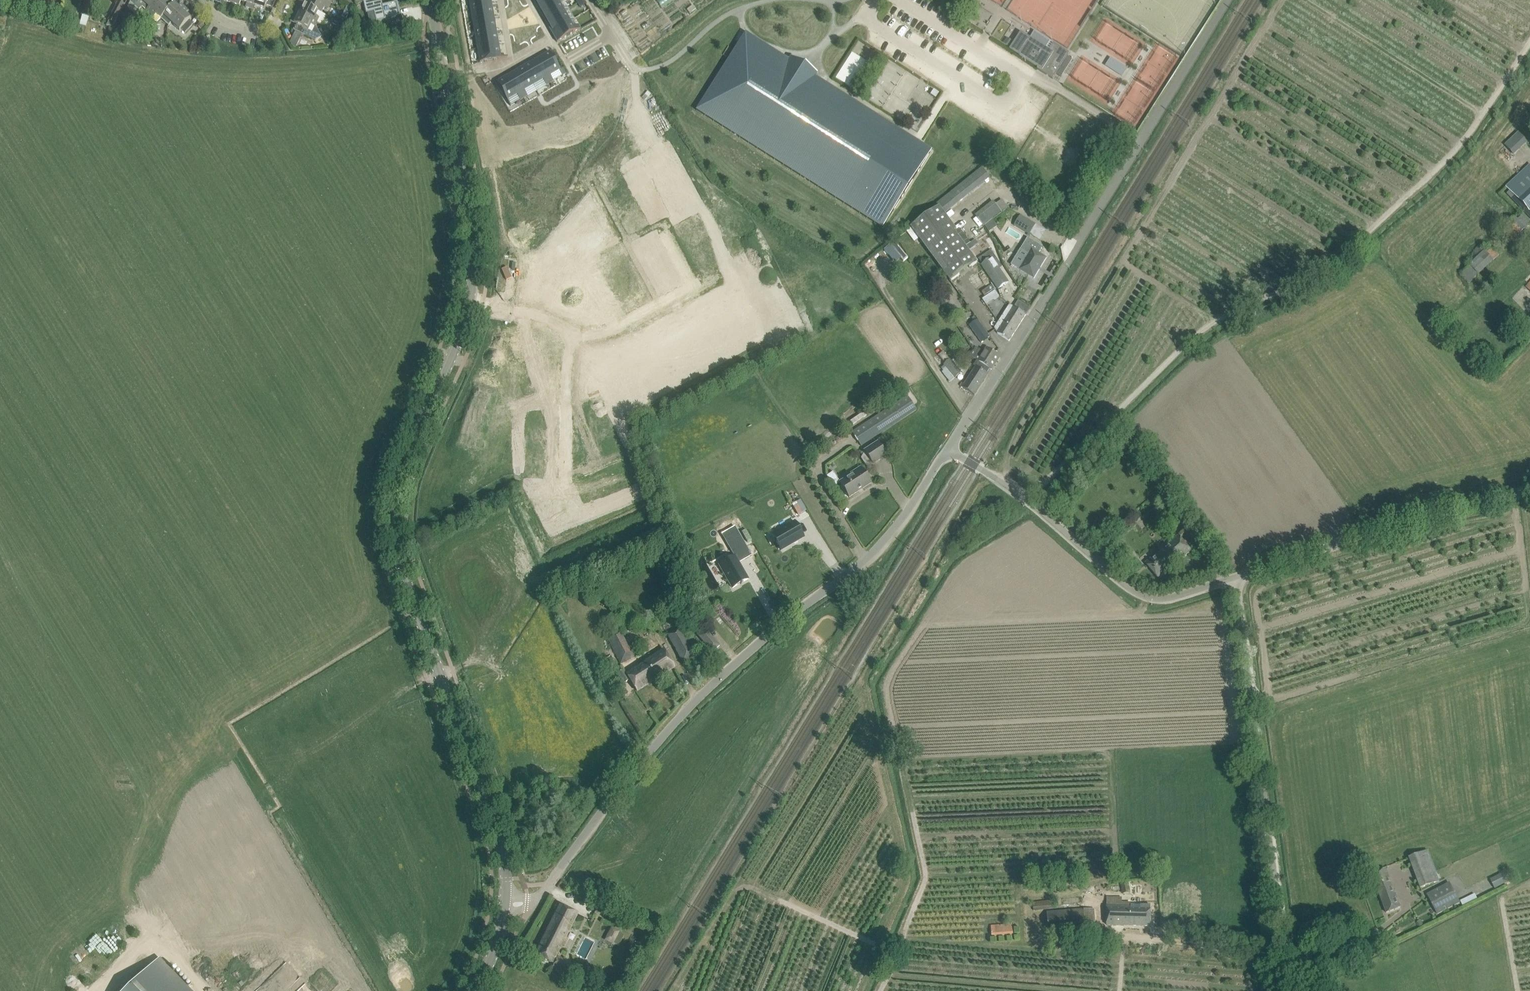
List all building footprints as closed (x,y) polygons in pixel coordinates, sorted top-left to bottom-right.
[(32,6),(42,9),(44,3),(35,0),(33,0),(32,6)] [(94,0),(86,0),(82,15),(89,17),(94,0)] [(130,1),(138,9),(141,6),(147,0),(130,0),(130,1)] [(150,13),(162,0),(147,0),(141,6),(150,13)] [(150,13),(153,17),(156,14),(160,18),(171,6),(165,0),(162,0),(150,13)] [(244,2),(247,3),(246,7),(253,9),(254,5),(256,0),(245,0),(244,2)] [(264,9),(267,0),(256,0),(254,5),(264,9)] [(330,5),(321,0),(310,0),(307,5),(318,11),(322,12),(324,7),(328,9),(330,5)] [(363,1),(366,13),(374,11),(376,21),(395,17),(395,16),(400,15),(400,14),(399,14),(398,9),(397,3),(397,2),(382,5),(381,0),(369,0),(363,1)] [(470,3),(471,3),(472,9),(492,6),(491,0),(469,0),(470,3)] [(534,2),(540,12),(558,1),(557,0),(537,0),(534,2)] [(108,20),(114,23),(124,5),(118,1),(108,20)] [(558,1),(540,12),(545,22),(564,11),(558,1)] [(168,25),(171,23),(185,7),(181,4),(178,7),(174,3),(171,6),(160,18),(168,25)] [(295,12),(317,22),(319,18),(316,16),(318,11),(307,5),(304,3),(302,7),(299,5),(296,11),(295,12)] [(410,6),(410,15),(406,15),(406,22),(420,21),(419,6),(410,6)] [(492,6),(472,9),(473,16),(472,16),(473,23),(494,19),(492,6)] [(189,20),(190,18),(193,15),(185,7),(171,23),(179,30),(181,28),(185,32),(193,24),(189,20)] [(564,11),(545,22),(551,32),(569,21),(564,11)] [(315,26),(317,22),(295,12),(292,18),(296,20),(294,23),(296,24),(293,30),(295,31),(302,34),(315,41),(319,38),(319,39),(322,37),(315,26)] [(494,19),(473,23),(474,29),(475,29),(476,35),(496,32),(494,19)] [(569,21),(551,32),(557,42),(580,28),(578,25),(573,28),(569,21)] [(200,22),(196,26),(201,30),(205,26),(200,22)] [(496,32),(476,35),(477,42),(476,42),(477,49),(498,45),(496,32)] [(739,42),(696,110),(882,228),(883,226),(930,152),(918,144),(900,133),(897,131),(892,128),(893,126),(828,84),(815,76),(817,73),(791,56),(789,59),(745,32),(739,42)] [(1037,69),(1041,71),(1053,79),(1056,73),(1061,77),(1062,75),(1072,59),(1067,56),(1069,53),(1054,43),(1047,53),(1028,41),(1026,44),(1017,38),(1010,49),(1019,55),(1019,56),(1038,68),(1037,69)] [(498,45),(477,49),(480,62),(484,61),(484,62),(487,61),(493,60),(496,60),(496,59),(507,57),(507,56),(501,57),(498,45)] [(549,51),(536,59),(550,83),(553,81),(550,75),(559,70),(562,76),(563,75),(549,51)] [(836,78),(857,90),(873,64),(852,51),(836,78)] [(536,59),(523,66),(534,85),(543,80),(546,85),(550,83),(536,59)] [(523,66),(510,74),(524,98),(527,96),(524,90),(534,85),(523,66)] [(510,74),(496,81),(510,105),(511,105),(508,100),(517,94),(520,100),(524,98),(510,74)] [(935,98),(939,93),(934,89),(930,94),(935,98)] [(1518,136),(1511,144),(1518,151),(1526,144),(1518,136)] [(618,167),(601,176),(606,185),(623,176),(618,167)] [(1529,211),(1529,167),(1508,188),(1529,211)] [(623,176),(606,185),(610,193),(627,184),(623,176)] [(627,184),(610,193),(615,202),(632,193),(627,184)] [(632,193),(615,202),(619,210),(636,201),(632,193)] [(636,201),(619,210),(624,219),(641,210),(636,201)] [(939,207),(912,227),(952,281),(977,262),(970,252),(969,251),(966,247),(955,232),(957,231),(939,207)] [(641,210),(624,219),(629,227),(645,218),(641,210)] [(1503,233),(1514,243),(1529,225),(1529,223),(1519,214),(1503,233)] [(1020,215),(1016,222),(1021,225),(1019,228),(1030,235),(1036,224),(1020,215)] [(645,218),(629,227),(633,236),(650,227),(645,218)] [(697,226),(678,236),(683,246),(702,236),(697,226)] [(702,236),(683,246),(688,255),(707,245),(702,236)] [(979,244),(974,247),(977,252),(991,242),(988,237),(979,244)] [(975,239),(966,247),(969,251),(974,247),(979,244),(975,239)] [(1033,280),(1046,259),(1038,255),(1042,248),(1027,239),(1020,251),(1028,256),(1019,271),(1033,280)] [(707,245),(688,255),(693,265),(712,255),(707,245)] [(1485,253),(1484,252),(1478,246),(1471,252),(1463,260),(1469,267),(1484,253),(1493,262),(1499,256),(1495,252),(1491,247),(1486,252),(1485,253)] [(994,260),(983,267),(997,290),(1009,283),(994,260)] [(636,270),(617,280),(623,290),(624,293),(643,283),(636,270)] [(1002,317),(994,329),(997,333),(1009,341),(1026,314),(1014,307),(1006,319),(1002,317)] [(978,320),(969,326),(982,343),(990,337),(978,320)] [(977,360),(989,368),(991,370),(1000,356),(988,348),(985,353),(976,347),(970,356),(977,360)] [(943,362),(949,359),(946,351),(940,354),(943,362)] [(955,378),(961,372),(951,360),(944,365),(955,378)] [(960,386),(974,395),(975,395),(988,374),(986,373),(989,368),(977,360),(973,365),(976,367),(965,385),(962,383),(960,386)] [(852,432),(861,445),(916,409),(907,396),(852,432)] [(865,412),(851,421),(854,426),(868,417),(865,412)] [(607,423),(587,431),(591,441),(611,433),(607,423)] [(611,433),(591,441),(595,451),(615,443),(611,433)] [(864,450),(873,464),(886,455),(877,442),(864,450)] [(631,462),(621,466),(628,484),(638,480),(631,462)] [(621,466),(612,469),(619,487),(628,484),(621,466)] [(861,468),(839,482),(841,485),(840,486),(846,494),(847,494),(849,497),(859,491),(858,490),(862,487),(863,488),(871,483),(861,468)] [(612,469),(603,473),(611,491),(619,487),(612,469)] [(603,473),(594,476),(602,495),(611,491),(603,473)] [(594,476),(585,480),(593,498),(602,495),(594,476)] [(585,480),(576,484),(583,502),(593,498),(585,480)] [(1181,511),(1173,517),(1184,532),(1192,525),(1181,511)] [(795,521),(772,534),(781,550),(804,537),(795,521)] [(1191,550),(1179,536),(1146,563),(1158,578),(1191,550)] [(735,556),(719,565),(732,588),(737,585),(740,583),(740,584),(742,583),(742,582),(744,581),(748,579),(735,556)] [(666,635),(684,663),(695,656),(677,628),(666,635)] [(720,645),(706,629),(698,636),(712,652),(720,645)] [(634,657),(619,630),(611,634),(611,635),(607,636),(621,665),(634,657)] [(637,691),(674,667),(663,650),(645,661),(646,662),(626,674),(623,670),(616,674),(623,684),(630,680),(637,691)] [(610,654),(599,659),(604,670),(616,665),(610,654)] [(1428,851),(1409,858),(1420,888),(1439,881),(1428,851)] [(1386,869),(1372,874),(1386,913),(1400,908),(1386,869)] [(1491,878),(1496,888),(1508,882),(1504,873),(1491,878)] [(1129,881),(1122,882),(1123,894),(1130,893),(1129,881)] [(1449,883),(1427,894),(1437,914),(1459,903),(1449,883)] [(1151,926),(1151,905),(1131,905),(1131,906),(1122,906),(1122,899),(1107,898),(1107,925),(1151,926)] [(1052,900),(1032,903),(1033,912),(1053,909),(1052,900)] [(577,914),(560,906),(536,955),(552,963),(577,914)] [(1094,908),(1048,912),(1050,933),(1086,930),(1085,922),(1095,922),(1094,908)] [(1013,924),(990,926),(991,937),(1013,936),(1013,924)] [(605,941),(619,948),(625,935),(620,933),(620,932),(612,928),(605,941)] [(578,979),(583,968),(559,956),(553,967),(578,979)] [(157,960),(125,990),(187,990),(157,960)]
